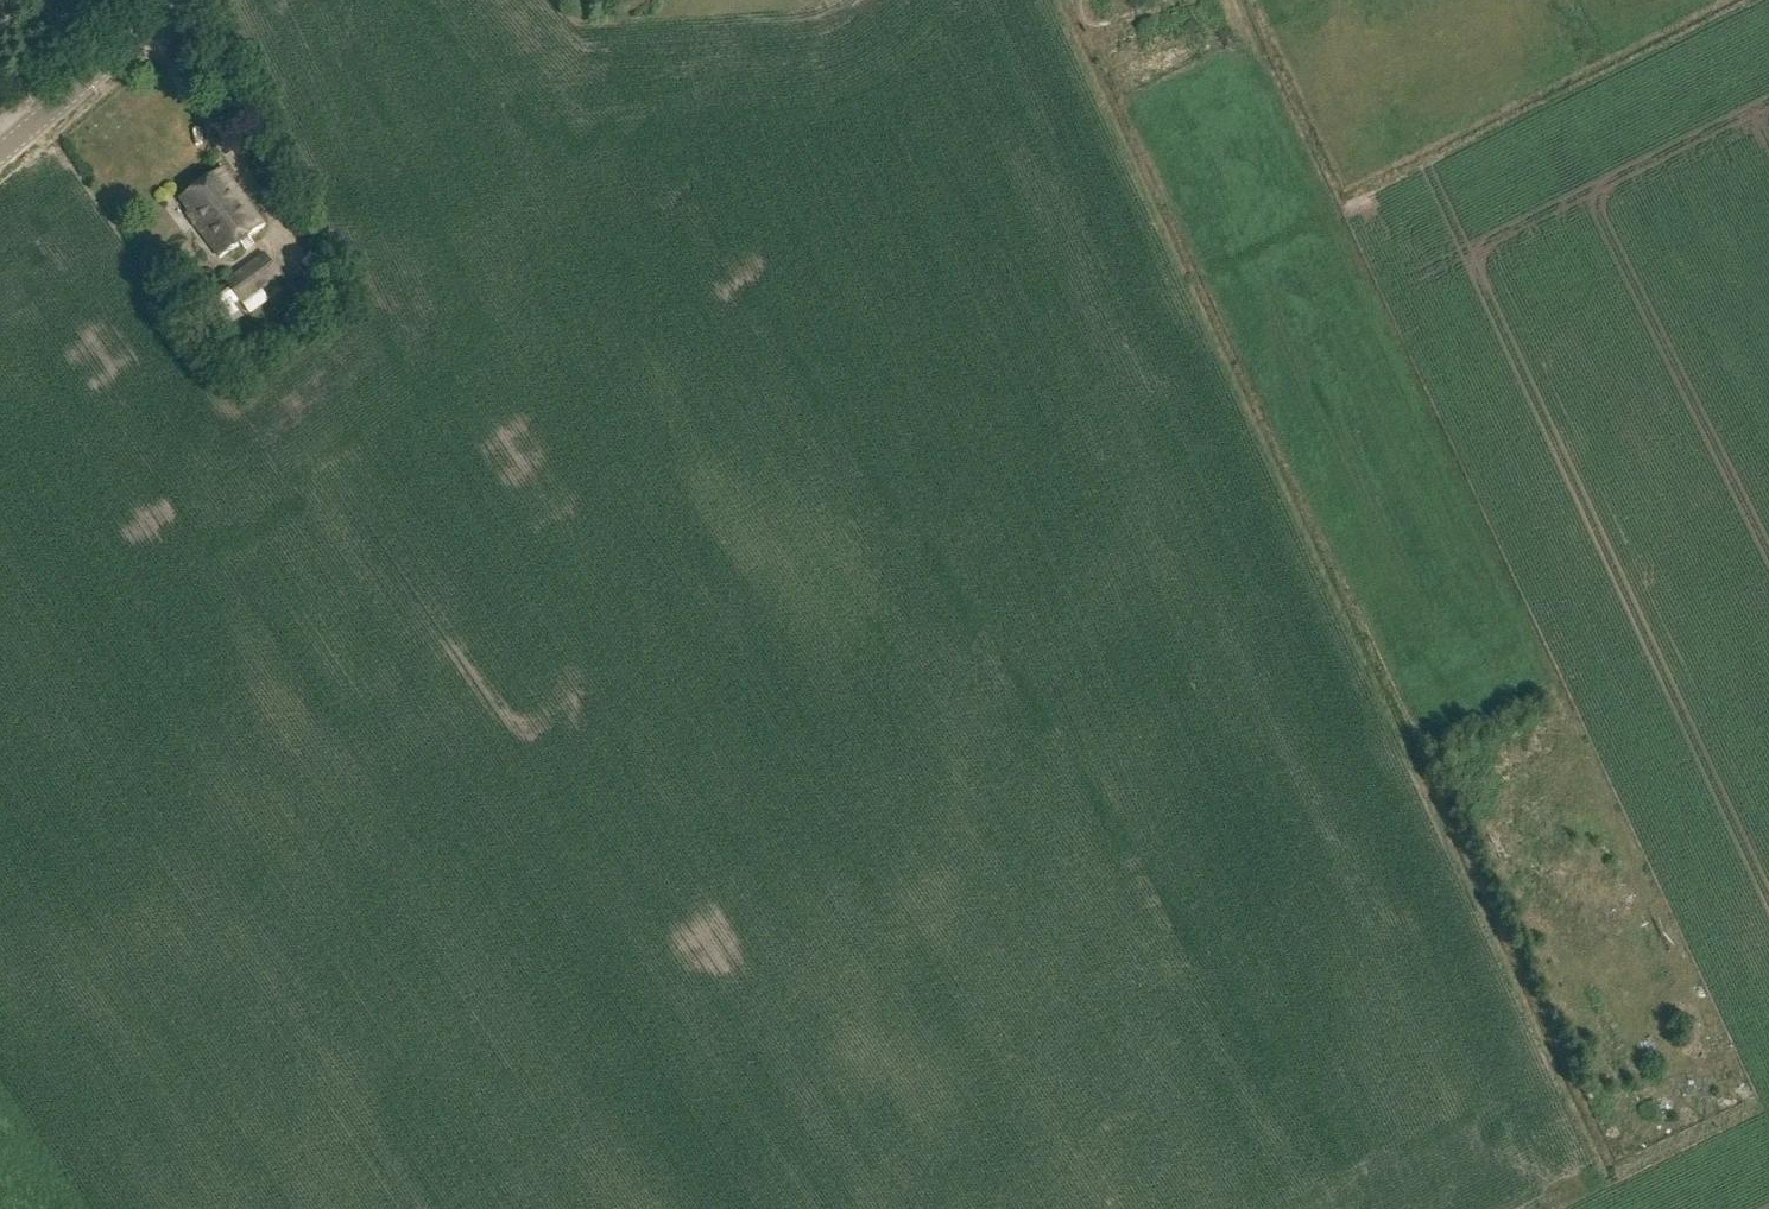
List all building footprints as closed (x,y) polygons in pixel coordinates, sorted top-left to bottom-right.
[(267,224),(224,168),(185,198),(194,210),(190,212),(224,257),(267,224)] [(280,276),(264,253),(224,281),(229,288),(209,302),(223,322),(237,312),(230,301),(235,297),(240,305),(280,276)]
